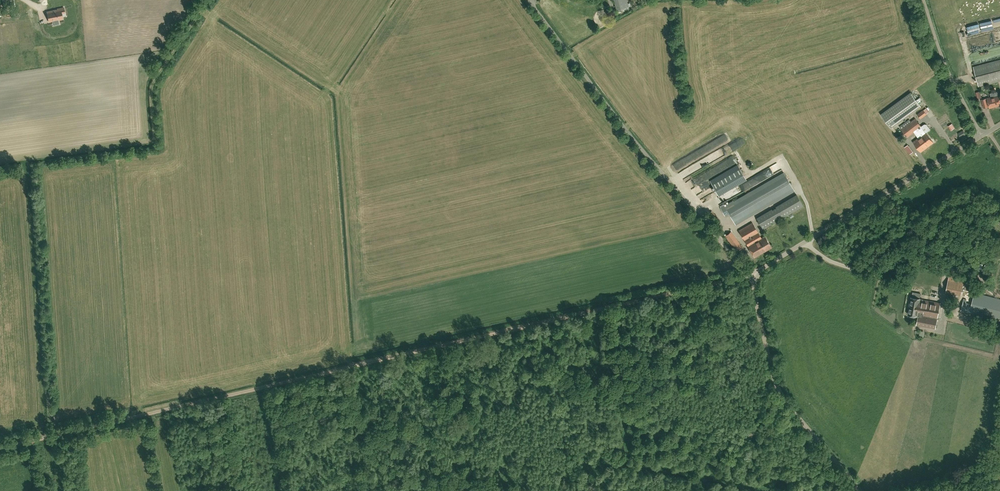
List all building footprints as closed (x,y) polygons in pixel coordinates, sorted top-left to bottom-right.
[(617,10),(629,7),(642,3),(641,0),(614,0),(617,10)] [(53,10),(47,11),(48,15),(48,18),(49,22),(52,21),(53,21),(53,19),(57,19),(57,20),(58,20),(62,19),(61,13),(64,12),(64,7),(57,9),(55,10),(53,11),(53,10)] [(973,66),(978,85),(999,79),(999,59),(973,66)] [(881,114),(891,128),(921,106),(911,92),(881,114)] [(994,106),(999,105),(999,99),(999,96),(992,98),(994,106)] [(984,108),(988,107),(987,104),(989,104),(990,108),(994,106),(992,98),(991,97),(987,98),(987,99),(986,99),(982,100),(984,108)] [(923,110),(917,114),(920,118),(926,114),(923,110)] [(901,129),(907,137),(921,126),(915,119),(901,129)] [(917,131),(920,137),(913,142),(921,152),(933,142),(926,132),(925,133),(921,128),(917,131)] [(778,162),(769,147),(711,181),(719,196),(778,162)] [(729,157),(732,165),(747,160),(745,152),(729,157)] [(729,213),(735,224),(794,190),(784,172),(734,201),(733,200),(720,208),(725,215),(729,213)] [(717,226),(721,222),(712,211),(707,215),(717,226)] [(754,257),(771,247),(765,236),(761,238),(761,237),(752,222),(739,230),(748,246),(754,257)] [(736,251),(742,246),(731,232),(725,236),(736,251)] [(964,278),(949,275),(946,293),(961,296),(964,278)] [(966,290),(961,310),(999,321),(999,320),(999,299),(985,295),(986,293),(977,290),(977,293),(966,290)] [(935,328),(940,303),(920,299),(920,298),(911,297),(908,314),(919,316),(917,325),(935,328)]
